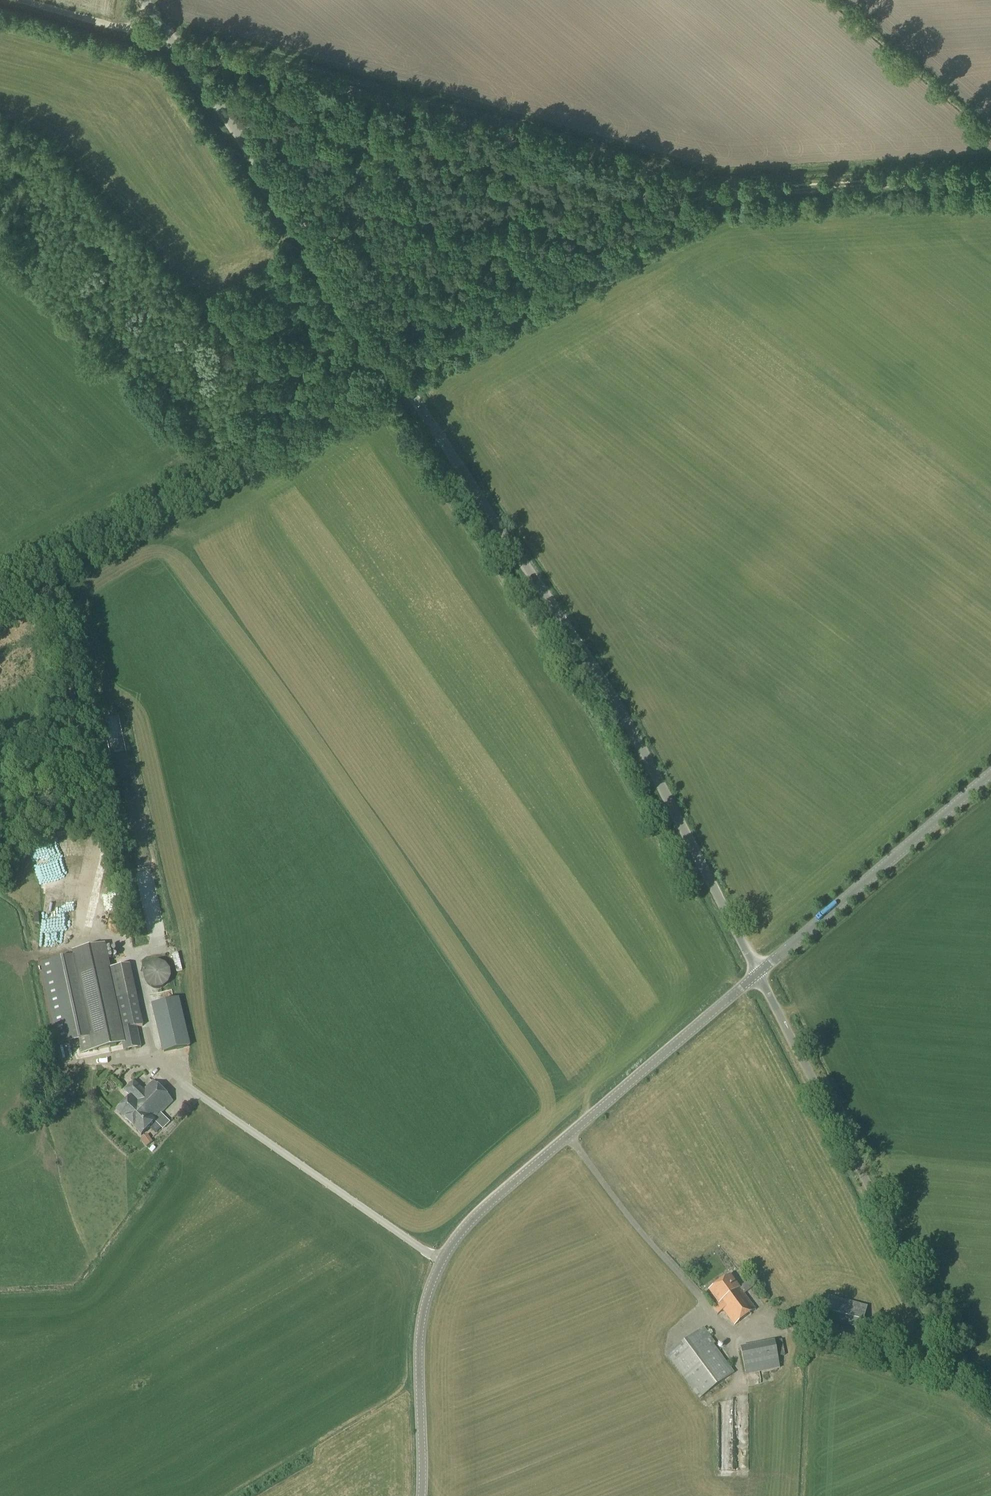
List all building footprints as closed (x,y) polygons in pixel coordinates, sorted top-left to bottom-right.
[(59,879),(59,871),(43,872),(43,880),(59,879)] [(47,915),(62,915),(62,903),(47,903),(47,915)] [(72,924),(44,925),(45,941),(72,940),(72,924)] [(111,969),(105,944),(75,951),(76,955),(41,963),(58,1045),(79,1040),(82,1054),(100,1050),(123,1045),(124,1051),(141,1047),(137,1027),(144,1026),(137,994),(130,964),(111,969)] [(177,999),(151,1006),(162,1053),(189,1047),(177,999)] [(124,1091),(130,1098),(117,1112),(142,1136),(155,1122),(163,1130),(170,1123),(169,1122),(161,1114),(173,1101),(153,1080),(144,1090),(134,1080),(124,1091)] [(33,1120),(37,1102),(26,1099),(21,1117),(33,1120)] [(146,1147),(153,1143),(147,1135),(141,1140),(146,1147)] [(739,1288),(730,1275),(709,1291),(718,1303),(713,1307),(718,1315),(723,1311),(734,1326),(756,1310),(744,1294),(753,1287),(751,1284),(748,1281),(739,1288)] [(861,1330),(867,1307),(829,1297),(822,1320),(861,1330)] [(699,1400),(734,1373),(713,1345),(716,1343),(704,1328),(667,1355),(699,1400)] [(790,1352),(787,1339),(774,1342),(774,1341),(741,1347),(746,1375),(780,1369),(778,1357),(785,1356),(785,1353),(790,1352)] [(663,1357),(670,1352),(666,1345),(658,1350),(663,1357)]
